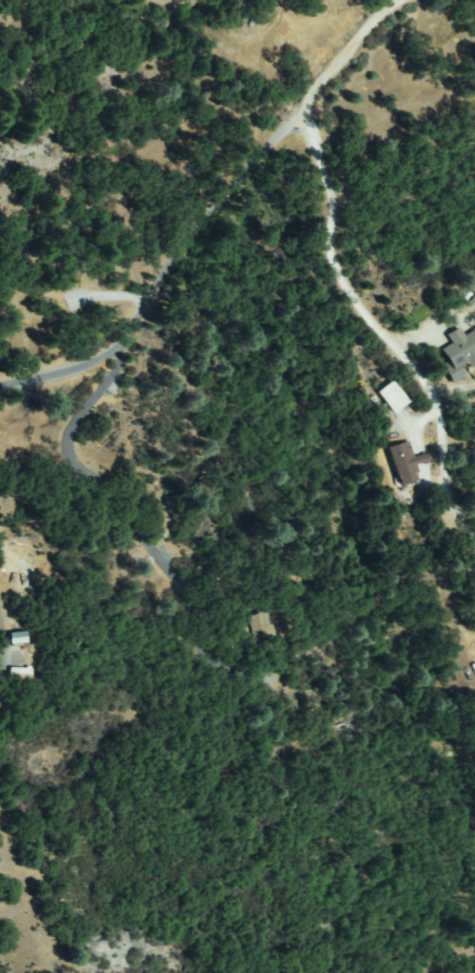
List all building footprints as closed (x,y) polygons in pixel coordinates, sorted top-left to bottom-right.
[(462,338),(474,334),(474,362),(462,366),(465,377),(453,381),(444,349),(453,346),(449,333),(460,330),(462,338)] [(394,412),(380,392),(395,382),(408,403),(394,412)] [(427,455),(429,461),(414,465),(417,481),(400,485),(391,447),(407,443),(411,459),(427,455)] [(270,634),(258,639),(249,618),(261,613),(270,634)] [(8,644),(25,643),(24,631),(7,633),(8,644)]
